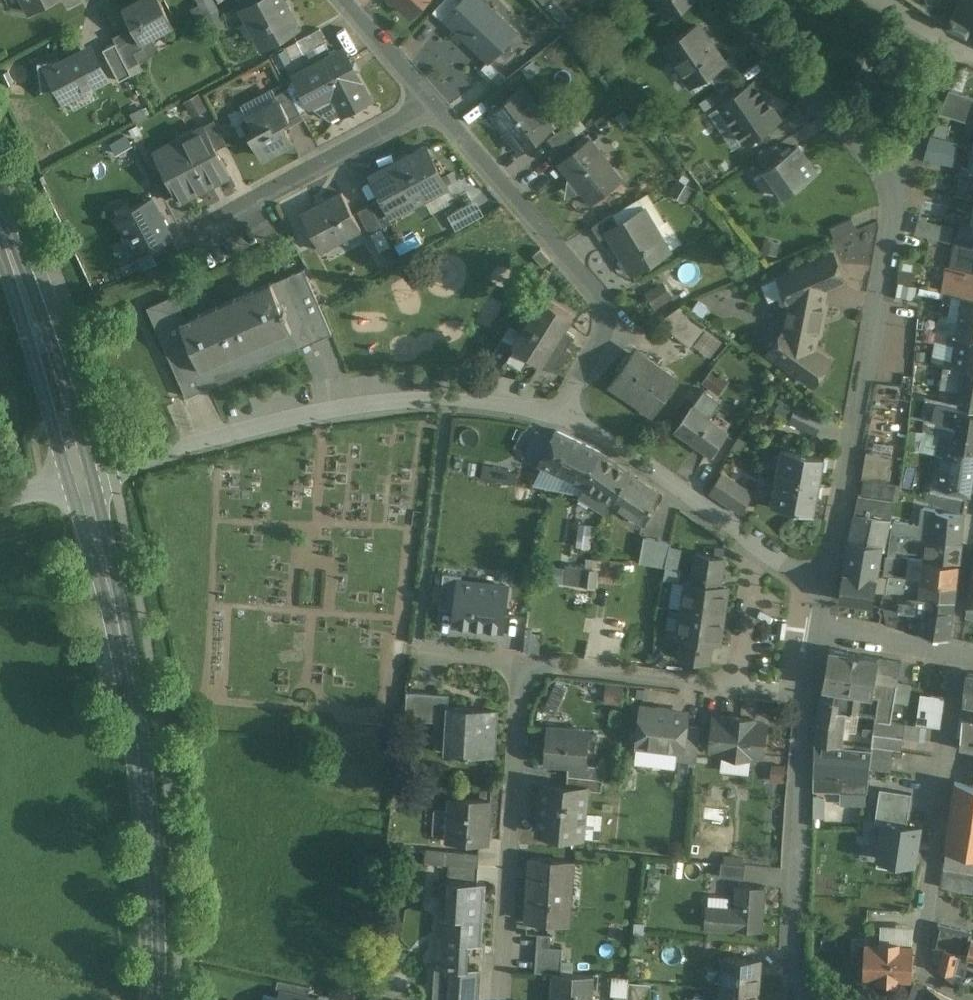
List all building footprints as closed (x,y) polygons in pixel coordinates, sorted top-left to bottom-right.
[(29,13),(53,0),(22,0),(29,13)] [(158,0),(132,0),(122,5),(135,30),(140,41),(142,40),(171,25),(158,0)] [(242,9),(261,43),(296,24),(282,0),(258,0),(250,4),(242,9)] [(393,3),(398,2),(411,15),(425,0),(390,0),(393,3)] [(432,13),(441,21),(443,19),(443,18),(458,3),(455,0),(444,0),(432,13)] [(481,0),(461,0),(458,3),(443,18),(443,19),(488,61),(516,33),(481,0)] [(666,16),(690,0),(655,0),(666,16)] [(970,26),(950,16),(946,25),(966,35),(970,26)] [(698,25),(665,48),(690,85),(706,74),(723,62),(723,61),(698,25)] [(318,27),(295,39),(302,52),(325,39),(318,27)] [(127,34),(125,41),(116,45),(127,66),(138,60),(133,51),(141,47),(143,41),(142,40),(140,41),(135,30),(127,34)] [(116,45),(115,42),(102,49),(118,80),(131,74),(116,45)] [(343,48),(294,74),(310,104),(311,104),(330,117),(340,112),(369,97),(343,48)] [(79,52),(60,62),(60,59),(36,62),(40,91),(62,88),(66,97),(105,77),(93,53),(82,59),(79,52)] [(723,62),(706,74),(718,90),(741,75),(729,57),(723,61),(723,62)] [(754,80),(717,106),(743,145),(781,119),(754,80)] [(551,126),(523,87),(490,111),(519,150),(551,126)] [(300,113),(286,88),(273,94),(277,102),(286,120),(300,113)] [(949,90),(939,113),(967,122),(972,106),(972,98),(949,90)] [(277,102),(247,118),(253,131),(248,134),(259,156),(290,139),(281,122),(286,120),(277,102)] [(212,119),(202,125),(215,149),(225,143),(212,119)] [(567,123),(546,138),(555,150),(565,143),(575,135),(567,123)] [(188,154),(162,168),(175,192),(179,199),(228,173),(215,149),(202,125),(179,137),(188,154)] [(127,131),(110,141),(116,151),(133,142),(127,131)] [(952,165),(960,140),(931,132),(924,156),(952,165)] [(572,152),(557,164),(588,204),(620,179),(589,139),(572,152)] [(555,150),(547,157),(554,166),(557,164),(572,152),(565,143),(555,150)] [(777,145),(756,158),(764,168),(783,154),(777,145)] [(764,168),(763,168),(765,170),(766,169),(784,194),(783,195),(784,197),(815,174),(795,146),(783,154),(764,168)] [(424,147),(371,176),(382,196),(391,213),(392,212),(444,184),(424,147)] [(175,192),(162,168),(152,173),(165,198),(175,192)] [(340,192),(300,214),(320,251),(361,228),(340,192)] [(647,194),(611,215),(617,225),(644,209),(669,250),(681,242),(667,219),(663,221),(647,194)] [(391,213),(382,196),(368,203),(380,226),(395,218),(392,212),(391,213)] [(151,197),(115,217),(136,255),(149,248),(171,236),(172,235),(151,197)] [(380,226),(368,203),(355,210),(368,233),(380,226)] [(617,225),(605,232),(607,235),(629,273),(669,250),(644,209),(617,225)] [(611,215),(589,228),(597,241),(607,235),(605,232),(617,225),(611,215)] [(850,218),(829,228),(834,240),(855,230),(850,218)] [(959,235),(954,255),(968,258),(971,247),(972,248),(972,238),(969,237),(959,235)] [(171,236),(149,248),(157,262),(180,252),(171,236)] [(540,248),(532,255),(542,267),(550,260),(540,248)] [(833,253),(762,284),(769,301),(778,297),(781,305),(788,302),(789,304),(784,329),(767,352),(813,385),(830,360),(814,349),(817,333),(815,330),(820,306),(823,305),(823,304),(826,289),(845,281),(833,253)] [(185,318),(178,321),(207,386),(329,332),(301,267),(185,318)] [(966,269),(964,284),(962,296),(972,298),(972,271),(966,269)] [(964,284),(946,281),(943,292),(962,296),(964,284)] [(207,386),(178,321),(185,318),(174,293),(146,306),(185,395),(207,386)] [(962,296),(957,322),(958,323),(955,335),(970,338),(970,336),(972,336),(972,298),(962,296)] [(572,315),(542,297),(512,344),(513,345),(515,343),(529,351),(527,354),(528,354),(529,352),(542,360),(541,362),(552,369),(567,346),(557,340),(572,315)] [(706,324),(681,306),(658,321),(688,346),(706,324)] [(957,322),(938,319),(937,331),(938,332),(955,335),(958,323),(957,322)] [(955,335),(938,332),(937,341),(950,343),(950,340),(954,341),(955,335)] [(955,335),(954,341),(951,360),(950,366),(965,369),(972,371),(972,336),(970,336),(970,338),(955,335)] [(502,337),(483,368),(495,375),(513,345),(512,344),(502,337)] [(677,377),(647,355),(642,362),(630,353),(609,383),(651,413),(677,377)] [(951,360),(933,356),(931,365),(950,368),(951,367),(950,366),(951,360)] [(723,389),(729,380),(711,368),(705,378),(723,389)] [(965,369),(960,392),(959,407),(972,410),(972,371),(965,369)] [(960,381),(943,378),(942,388),(959,391),(960,381)] [(703,389),(675,429),(710,454),(726,431),(707,418),(719,401),(703,389)] [(955,410),(936,407),(934,422),(952,426),(955,410)] [(955,410),(952,426),(957,427),(956,433),(972,435),(972,414),(955,410)] [(934,422),(925,420),(924,430),(940,435),(955,438),(956,433),(957,427),(952,426),(934,422)] [(600,451),(556,430),(539,463),(583,484),(600,451)] [(955,438),(940,435),(936,455),(952,458),(954,449),(955,438)] [(823,457),(779,449),(774,475),(818,484),(823,457)] [(954,449),(952,458),(947,492),(969,495),(972,471),(972,452),(954,449)] [(629,472),(600,452),(600,451),(583,484),(584,485),(578,495),(607,513),(613,503),(614,503),(629,472)] [(893,455),(866,451),(861,479),(888,483),(893,455)] [(952,458),(936,455),(930,488),(946,492),(947,492),(952,458)] [(515,481),(517,467),(481,463),(479,477),(515,481)] [(659,492),(629,472),(614,503),(642,524),(659,492)] [(722,473),(709,491),(720,498),(732,480),(722,473)] [(818,484),(774,475),(769,504),(813,512),(818,484)] [(753,494),(732,480),(720,498),(740,512),(753,494)] [(946,492),(930,488),(929,492),(924,491),(923,501),(943,508),(945,496),(946,492)] [(893,501),(858,495),(854,513),(889,519),(893,501)] [(945,496),(943,508),(945,509),(963,512),(966,499),(945,496)] [(937,510),(923,508),(921,526),(931,528),(933,512),(937,512),(937,510)] [(937,512),(933,512),(931,528),(930,539),(960,542),(963,515),(937,512)] [(889,519),(854,513),(849,540),(848,540),(838,599),(872,604),(881,547),(883,547),(889,519)] [(577,544),(592,545),(593,521),(578,521),(577,544)] [(912,524),(901,522),(900,534),(914,536),(912,524)] [(921,526),(912,524),(914,536),(930,539),(931,528),(921,526)] [(900,534),(890,532),(888,556),(894,557),(898,557),(898,556),(899,556),(900,551),(924,553),(923,558),(923,559),(923,560),(928,560),(930,539),(914,536),(900,534)] [(670,542),(643,535),(638,562),(665,566),(670,542)] [(960,542),(930,539),(928,560),(958,563),(961,543),(960,542)] [(722,557),(696,553),(694,572),(720,576),(722,557)] [(888,556),(886,556),(883,575),(888,576),(892,576),(894,557),(888,556)] [(928,560),(923,560),(923,559),(909,557),(907,578),(919,580),(955,585),(958,563),(928,560)] [(624,562),(601,559),(598,581),(621,584),(624,562)] [(597,570),(581,568),(579,585),(595,586),(597,570)] [(720,576),(694,572),(692,581),(687,580),(682,610),(722,616),(726,586),(723,586),(719,580),(720,576)] [(455,608),(458,580),(459,575),(443,573),(439,607),(455,608)] [(892,576),(888,576),(885,593),(906,595),(916,596),(919,580),(907,578),(892,576)] [(458,580),(455,608),(453,625),(502,630),(507,585),(458,580)] [(955,585),(919,580),(916,596),(924,596),(953,600),(955,585)] [(905,600),(897,599),(896,609),(907,610),(923,612),(924,596),(916,596),(906,595),(905,600)] [(953,600),(924,596),(923,612),(936,613),(936,609),(952,611),(953,600)] [(896,609),(884,607),(887,625),(905,629),(907,610),(896,609)] [(923,612),(907,610),(905,629),(949,638),(952,611),(936,609),(936,613),(923,612)] [(722,616),(682,610),(678,638),(684,638),(683,646),(709,650),(710,642),(718,643),(722,616)] [(544,624),(526,622),(522,652),(540,654),(544,624)] [(709,650),(683,646),(682,658),(707,662),(709,650)] [(854,653),(829,649),(823,687),(847,691),(854,653)] [(878,657),(854,653),(847,691),(860,693),(872,695),(873,684),(878,657)] [(900,661),(878,657),(873,684),(896,688),(900,661)] [(966,673),(962,719),(972,721),(972,674),(966,673)] [(605,700),(621,701),(622,684),(606,683),(605,700)] [(896,688),(873,684),(872,695),(878,696),(877,705),(893,707),(896,688)] [(857,713),(844,711),(847,691),(823,687),(816,722),(815,743),(871,748),(872,745),(873,733),(875,719),(875,715),(863,714),(857,713)] [(449,694),(409,691),(407,715),(447,718),(448,706),(449,694)] [(860,693),(847,691),(844,711),(857,713),(858,710),(860,693)] [(560,701),(546,695),(539,709),(553,715),(560,701)] [(496,709),(448,706),(447,718),(445,753),(466,754),(466,756),(468,756),(468,754),(493,756),(496,709)] [(876,709),(865,707),(864,711),(863,714),(875,715),(876,709)] [(686,713),(642,708),(638,746),(676,750),(681,751),(684,725),(686,713)] [(754,719),(726,716),(726,719),(713,718),(710,750),(722,751),(722,754),(750,757),(750,754),(762,755),(766,723),(754,722),(754,719)] [(903,723),(875,719),(873,733),(902,738),(903,723)] [(962,719),(960,740),(972,744),(972,721),(962,719)] [(700,727),(684,725),(681,751),(676,750),(675,760),(676,760),(696,762),(700,727)] [(587,732),(548,728),(545,762),(568,764),(584,765),(584,764),(587,732)] [(902,738),(873,733),(872,745),(893,749),(900,750),(902,738)] [(871,748),(815,743),(813,790),(866,792),(868,782),(867,782),(869,768),(871,748)] [(893,749),(872,745),(871,748),(869,768),(890,771),(893,749)] [(676,750),(638,746),(635,764),(675,768),(676,760),(675,760),(676,750)] [(603,766),(584,764),(584,765),(568,764),(567,776),(602,779),(603,766)] [(602,779),(567,776),(565,788),(585,790),(601,792),(602,779)] [(954,782),(944,851),(946,851),(972,855),(972,786),(954,782)] [(565,788),(542,786),(538,833),(581,837),(585,790),(565,788)] [(883,819),(877,857),(915,863),(921,824),(906,822),(911,792),(880,786),(875,818),(883,819)] [(814,793),(813,814),(824,815),(825,793),(814,793)] [(489,800),(449,797),(446,840),(486,843),(489,800)] [(478,852),(444,850),(443,865),(477,867),(478,852)] [(946,851),(943,869),(972,874),(972,855),(946,851)] [(572,861),(530,858),(526,920),(568,923),(572,861)] [(745,864),(721,862),(719,876),(743,878),(745,864)] [(967,879),(942,874),(941,886),(965,891),(967,879)] [(477,882),(448,880),(447,896),(444,895),(442,933),(446,933),(443,966),(466,967),(468,934),(478,935),(478,939),(480,939),(483,899),(476,898),(477,882)] [(765,887),(736,885),(734,909),(707,907),(706,926),(761,930),(765,887)] [(972,931),(938,924),(933,946),(944,949),(957,952),(967,954),(971,939),(970,938),(972,931)] [(537,933),(536,946),(549,947),(550,934),(537,933)] [(898,942),(880,941),(879,945),(865,944),(864,976),(878,977),(878,981),(896,982),(896,978),(910,978),(912,946),(897,946),(898,942)] [(549,947),(536,946),(534,972),(552,973),(560,974),(562,948),(549,947)] [(933,946),(932,958),(935,962),(940,963),(944,949),(933,946)] [(957,952),(944,949),(940,963),(938,970),(952,973),(957,952)] [(758,960),(722,956),(719,989),(755,992),(758,960)] [(439,965),(437,999),(476,999),(478,968),(466,967),(443,966),(439,965)] [(552,973),(550,999),(590,999),(592,976),(560,974),(552,973)] [(309,986),(277,979),(274,994),(280,996),(281,992),(307,998),(309,986)] [(927,987),(922,999),(953,999),(927,987)] [(627,989),(627,996),(626,999),(649,999),(650,991),(627,989)] [(719,989),(718,999),(755,999),(755,992),(719,989)]
